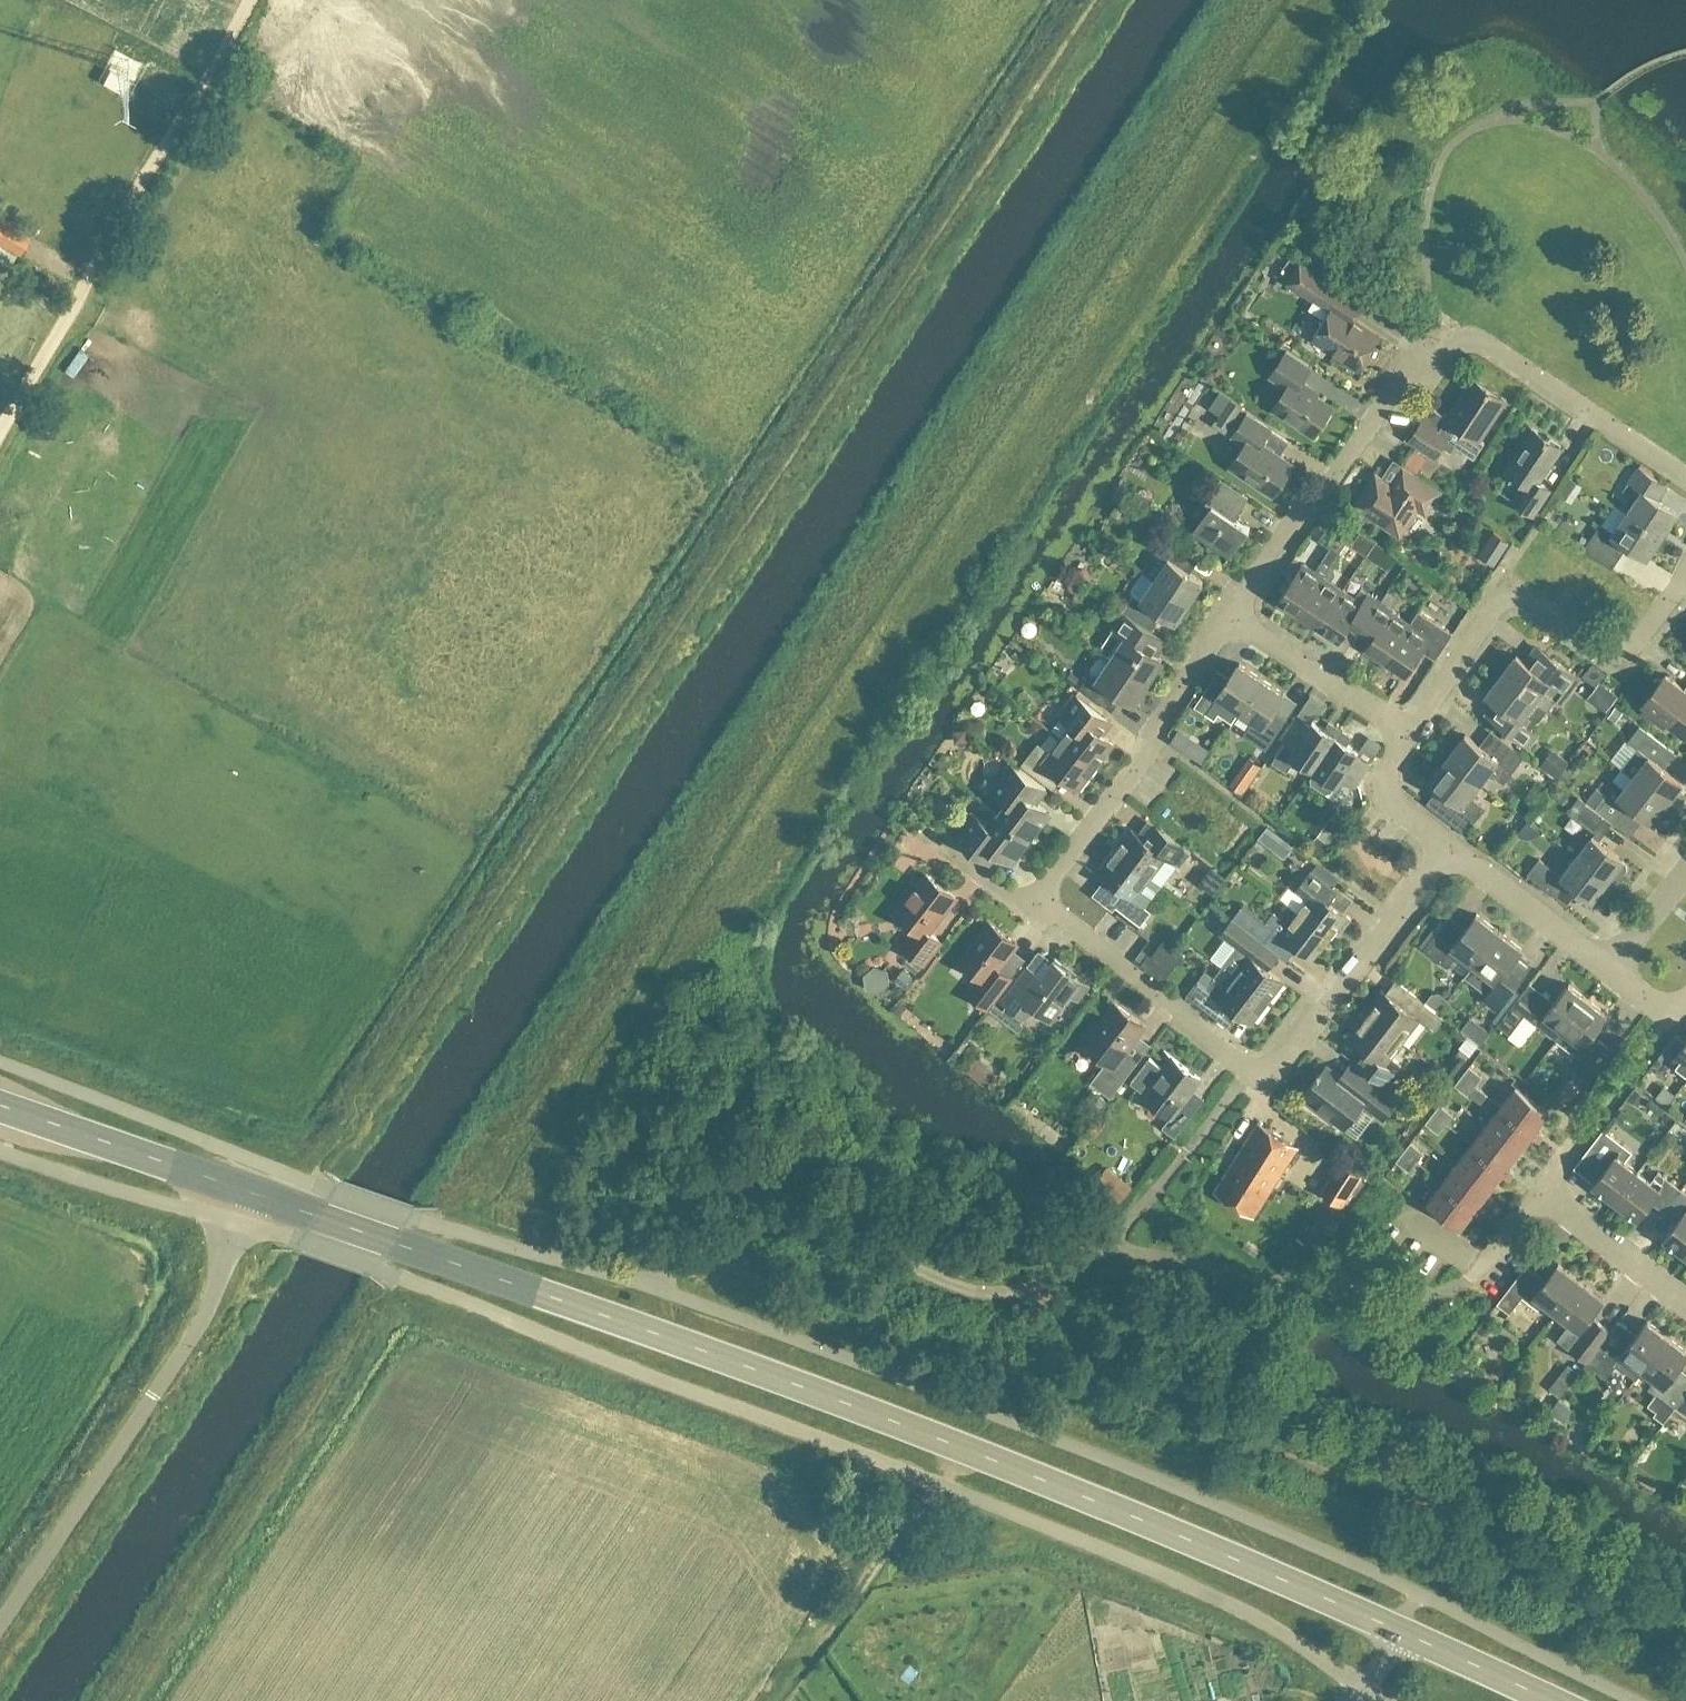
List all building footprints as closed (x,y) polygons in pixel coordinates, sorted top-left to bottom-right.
[(110,71),(104,82),(123,92),(129,80),(110,71)] [(22,255),(33,235),(0,216),(0,242),(22,255)] [(1357,301),(1326,280),(1300,263),(1288,283),(1314,300),(1310,307),(1326,318),(1313,338),(1358,368),(1380,336),(1348,315),(1357,301)] [(1311,368),(1286,352),(1270,377),(1287,388),(1273,409),(1314,436),(1333,406),(1310,391),(1311,388),(1302,382),(1311,368)] [(1435,458),(1442,447),(1451,452),(1455,446),(1474,458),(1484,443),(1480,441),(1506,400),(1474,379),(1456,406),(1454,405),(1445,419),(1446,419),(1440,429),(1424,418),(1409,441),(1435,458)] [(1225,431),(1242,405),(1229,397),(1212,423),(1225,431)] [(1271,430),(1247,414),(1232,436),(1244,444),(1229,467),(1274,496),(1294,465),(1262,444),(1271,430)] [(1533,429),(1506,471),(1525,483),(1512,502),(1534,516),(1551,491),(1539,483),(1562,449),(1533,429)] [(1426,516),(1442,492),(1416,475),(1406,468),(1403,466),(1391,484),(1376,475),(1355,506),(1400,536),(1417,510),(1426,516)] [(1637,500),(1628,513),(1661,535),(1676,513),(1658,500),(1667,486),(1639,467),(1623,491),(1637,500)] [(1220,480),(1207,499),(1212,503),(1193,532),(1231,556),(1250,527),(1236,517),(1248,498),(1220,480)] [(1646,558),(1661,535),(1628,513),(1614,533),(1601,524),(1583,550),(1612,569),(1628,546),(1646,558)] [(1351,546),(1366,555),(1375,542),(1360,532),(1351,546)] [(1143,572),(1189,603),(1203,582),(1183,569),(1194,552),(1164,533),(1157,544),(1164,549),(1162,553),(1156,549),(1142,571),(1143,572)] [(1330,567),(1338,554),(1330,549),(1315,571),(1303,563),(1279,600),(1299,613),(1330,567)] [(1335,570),(1330,567),(1299,613),(1319,626),(1343,590),(1331,582),(1336,575),(1335,570)] [(1131,590),(1133,596),(1122,612),(1124,613),(1145,626),(1155,610),(1176,623),(1189,603),(1143,572),(1131,590)] [(1355,598),(1343,590),(1319,626),(1339,639),(1349,624),(1360,631),(1365,624),(1380,601),(1367,593),(1366,594),(1360,590),(1355,598)] [(1360,631),(1372,639),(1366,647),(1386,660),(1410,624),(1410,623),(1392,611),(1393,609),(1380,601),(1365,624),(1360,631)] [(1410,623),(1410,624),(1386,660),(1406,673),(1422,650),(1436,660),(1453,633),(1419,610),(1410,623)] [(1168,642),(1145,626),(1124,613),(1099,650),(1148,682),(1162,659),(1158,657),(1168,642)] [(1558,702),(1577,677),(1535,645),(1524,660),(1517,655),(1501,675),(1535,701),(1543,690),(1558,702)] [(1099,650),(1112,658),(1097,680),(1089,674),(1080,688),(1109,708),(1119,694),(1133,704),(1148,682),(1099,650)] [(1226,703),(1240,712),(1262,679),(1239,663),(1224,686),(1213,679),(1195,707),(1215,720),(1226,703)] [(1547,709),(1535,701),(1501,675),(1486,695),(1494,701),(1485,713),(1529,747),(1539,734),(1532,728),(1547,709)] [(1684,689),(1665,675),(1662,679),(1653,680),(1655,689),(1643,703),(1647,706),(1642,712),(1663,728),(1668,722),(1685,735),(1685,686),(1684,689)] [(1285,694),(1262,679),(1240,712),(1254,722),(1249,730),(1256,736),(1253,741),(1267,749),(1285,721),(1272,712),(1285,694)] [(1600,682),(1597,687),(1588,698),(1608,712),(1619,696),(1600,682)] [(1071,725),(1061,739),(1096,766),(1114,743),(1104,736),(1113,723),(1075,694),(1059,716),(1071,725)] [(1313,770),(1316,765),(1339,730),(1329,723),(1325,729),(1312,721),(1311,724),(1297,715),(1282,738),(1286,741),(1272,762),(1287,772),(1296,758),(1313,770)] [(1621,767),(1633,777),(1667,803),(1683,783),(1666,770),(1677,755),(1669,749),(1670,749),(1640,726),(1627,742),(1637,749),(1632,755),(1631,755),(1621,767)] [(1330,792),(1335,784),(1337,785),(1341,778),(1355,787),(1370,763),(1357,754),(1359,752),(1346,743),(1350,738),(1339,730),(1316,765),(1313,770),(1316,771),(1311,779),(1312,783),(1326,792),(1330,792)] [(1447,758),(1457,765),(1480,784),(1489,772),(1504,784),(1525,756),(1500,737),(1488,752),(1465,735),(1447,758)] [(1078,789),(1096,766),(1061,739),(1050,753),(1037,744),(1021,765),(1046,784),(1055,772),(1078,789)] [(1540,768),(1556,780),(1569,763),(1552,751),(1540,768)] [(1441,815),(1465,834),(1485,808),(1470,796),(1480,784),(1457,765),(1447,758),(1429,781),(1453,799),(1441,815)] [(1252,797),(1270,768),(1257,760),(1239,789),(1252,797)] [(997,813),(1030,838),(1042,821),(1040,819),(1046,811),(1036,803),(1046,790),(1011,762),(990,789),(1006,801),(997,813)] [(1591,783),(1581,797),(1586,801),(1612,822),(1615,824),(1626,810),(1624,808),(1627,804),(1652,822),(1667,803),(1633,777),(1625,788),(1616,781),(1606,795),(1591,783)] [(1586,801),(1575,816),(1595,832),(1575,856),(1614,885),(1627,869),(1626,864),(1622,861),(1623,860),(1598,841),(1612,822),(1586,801)] [(1017,855),(1030,838),(997,813),(987,825),(972,813),(954,837),(989,864),(998,853),(1008,861),(1014,853),(1017,855)] [(1192,854),(1170,837),(1153,824),(1143,838),(1132,829),(1115,851),(1161,886),(1177,865),(1181,868),(1192,854)] [(947,867),(954,857),(931,840),(924,850),(947,867)] [(1151,912),(1145,907),(1161,886),(1115,851),(1099,872),(1126,893),(1116,907),(1141,926),(1151,912)] [(1602,902),(1614,885),(1575,856),(1559,876),(1539,860),(1528,874),(1557,896),(1568,882),(1592,900),(1593,899),(1597,902),(1602,902)] [(1298,912),(1330,937),(1334,940),(1351,918),(1325,898),(1333,888),(1311,871),(1296,890),(1308,900),(1298,912)] [(902,947),(924,964),(941,942),(928,932),(956,897),(926,874),(896,913),(916,929),(902,947)] [(1330,937),(1298,912),(1289,925),(1273,912),(1265,922),(1243,905),(1232,919),(1264,943),(1275,929),(1313,959),(1330,937)] [(1445,923),(1424,950),(1448,968),(1459,954),(1474,965),(1499,932),(1477,914),(1461,935),(1445,923)] [(1228,953),(1230,955),(1221,966),(1233,975),(1233,976),(1268,1003),(1284,982),(1268,970),(1280,955),(1264,943),(1232,919),(1221,934),(1234,944),(1228,953)] [(984,980),(972,996),(988,1008),(1011,978),(999,969),(1017,944),(989,923),(959,961),(984,980)] [(1522,949),(1499,932),(1474,965),(1465,976),(1487,993),(1481,1000),(1495,1011),(1532,962),(1520,953),(1522,949)] [(1160,979),(1167,969),(1149,957),(1146,955),(1139,965),(1160,979)] [(1027,968),(1003,1001),(1025,1018),(1033,1006),(1051,1020),(1070,994),(1078,1000),(1088,987),(1053,961),(1040,978),(1027,968)] [(1268,1003),(1233,976),(1225,986),(1214,978),(1207,987),(1198,980),(1186,995),(1211,1014),(1222,1000),(1252,1024),(1268,1003)] [(1556,1041),(1588,1000),(1568,984),(1545,1014),(1521,995),(1498,1025),(1510,1035),(1524,1016),(1556,1041)] [(1402,1042),(1419,1019),(1434,1031),(1444,1019),(1440,1015),(1416,997),(1407,1009),(1383,991),(1366,1014),(1402,1042)] [(1583,1090),(1591,1080),(1606,1061),(1585,1044),(1608,1015),(1588,1000),(1556,1041),(1575,1055),(1568,1064),(1578,1072),(1570,1081),(1583,1090)] [(1091,1083),(1110,1097),(1137,1062),(1125,1053),(1145,1026),(1115,1003),(1098,1025),(1095,1023),(1081,1042),(1107,1062),(1091,1083)] [(1348,1037),(1362,1048),(1353,1060),(1386,1086),(1396,1073),(1385,1064),(1402,1042),(1366,1014),(1348,1037)] [(1685,1075),(1685,1042),(1679,1050),(1670,1043),(1650,1068),(1661,1076),(1671,1064),(1685,1075)] [(1162,1128),(1175,1138),(1192,1115),(1180,1105),(1200,1079),(1172,1057),(1142,1096),(1170,1117),(1162,1128)] [(1398,1101),(1361,1072),(1350,1064),(1340,1076),(1326,1066),(1305,1094),(1326,1110),(1324,1114),(1344,1129),(1363,1105),(1383,1120),(1398,1101)] [(1469,1067),(1463,1076),(1470,1081),(1476,1072),(1469,1067)] [(1483,1077),(1476,1072),(1470,1081),(1476,1086),(1483,1077)] [(1470,1081),(1463,1076),(1455,1086),(1462,1092),(1470,1081)] [(1468,1096),(1476,1086),(1470,1081),(1462,1092),(1468,1096)] [(1502,1105),(1541,1137),(1543,1134),(1536,1129),(1549,1112),(1516,1086),(1502,1105)] [(1440,1120),(1447,1110),(1440,1105),(1433,1115),(1440,1120)] [(1541,1137),(1502,1105),(1487,1125),(1520,1150),(1532,1134),(1539,1140),(1541,1137)] [(1454,1116),(1447,1110),(1440,1120),(1447,1125),(1454,1116)] [(1433,1115),(1426,1124),(1432,1129),(1440,1120),(1433,1115)] [(1440,1120),(1432,1129),(1439,1134),(1447,1125),(1440,1120)] [(1254,1217),(1298,1148),(1259,1123),(1214,1192),(1254,1217)] [(1487,1125),(1472,1144),(1512,1175),(1514,1172),(1508,1167),(1520,1150),(1487,1125)] [(1593,1185),(1615,1202),(1638,1172),(1625,1162),(1632,1152),(1603,1130),(1584,1156),(1604,1171),(1593,1185)] [(1410,1158),(1418,1148),(1411,1143),(1404,1153),(1410,1158)] [(1512,1175),(1472,1144),(1457,1164),(1490,1189),(1503,1172),(1510,1178),(1512,1175)] [(1424,1153),(1418,1148),(1410,1158),(1417,1163),(1424,1153)] [(1404,1153),(1396,1162),(1403,1167),(1410,1158),(1404,1153)] [(1410,1158),(1403,1167),(1410,1173),(1417,1163),(1410,1158)] [(1340,1161),(1320,1192),(1343,1206),(1362,1176),(1340,1161)] [(1442,1183),(1482,1214),(1485,1211),(1478,1205),(1490,1189),(1457,1164),(1442,1183)] [(1650,1201),(1664,1211),(1681,1189),(1658,1172),(1651,1182),(1638,1172),(1615,1202),(1637,1218),(1650,1201)] [(1427,1202),(1461,1227),(1473,1210),(1481,1216),(1482,1214),(1442,1183),(1427,1202)] [(1685,1256),(1685,1193),(1681,1189),(1664,1211),(1677,1222),(1664,1239),(1685,1256)] [(1544,1302),(1558,1313),(1581,1282),(1558,1264),(1546,1280),(1529,1267),(1527,1265),(1497,1304),(1510,1313),(1523,1297),(1538,1309),(1544,1302)] [(1587,1362),(1611,1330),(1591,1315),(1603,1299),(1581,1282),(1558,1313),(1570,1323),(1558,1339),(1587,1361),(1587,1362)] [(1636,1335),(1619,1321),(1611,1330),(1587,1362),(1607,1377),(1617,1365),(1636,1379),(1642,1370),(1668,1337),(1647,1321),(1636,1335)] [(1656,1395),(1648,1405),(1657,1412),(1646,1427),(1656,1434),(1676,1408),(1685,1394),(1685,1373),(1679,1367),(1685,1358),(1685,1351),(1668,1337),(1642,1370),(1655,1380),(1648,1389),(1656,1395)] [(1676,1408),(1685,1416),(1685,1394),(1676,1408)]
